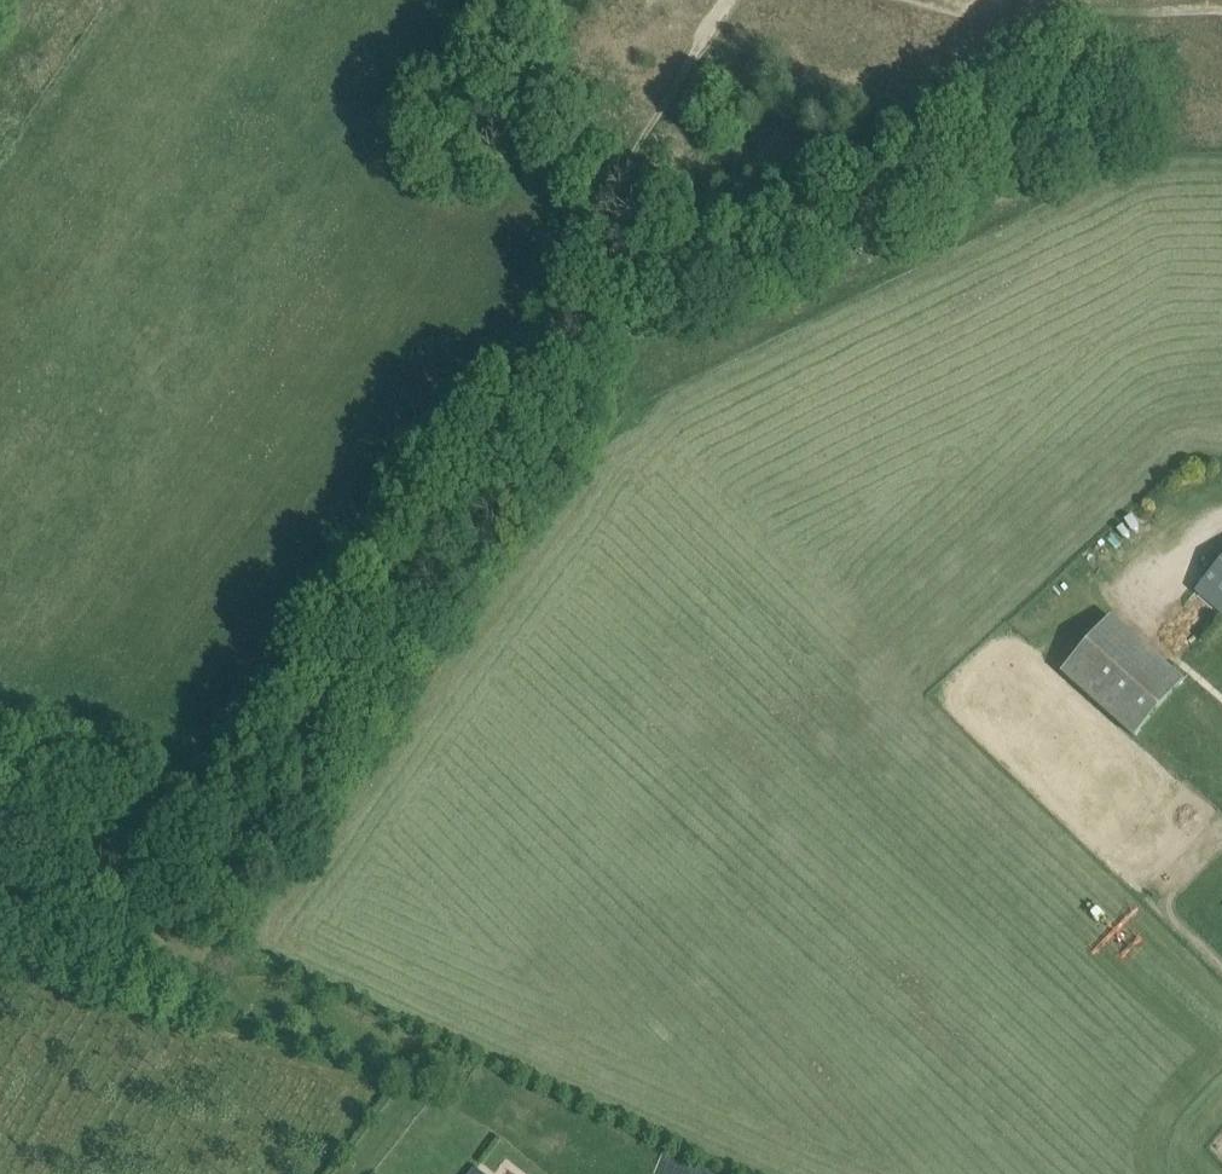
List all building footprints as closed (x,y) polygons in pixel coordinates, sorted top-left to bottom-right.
[(1198,592),(1221,613),(1221,563),(1198,592)]
